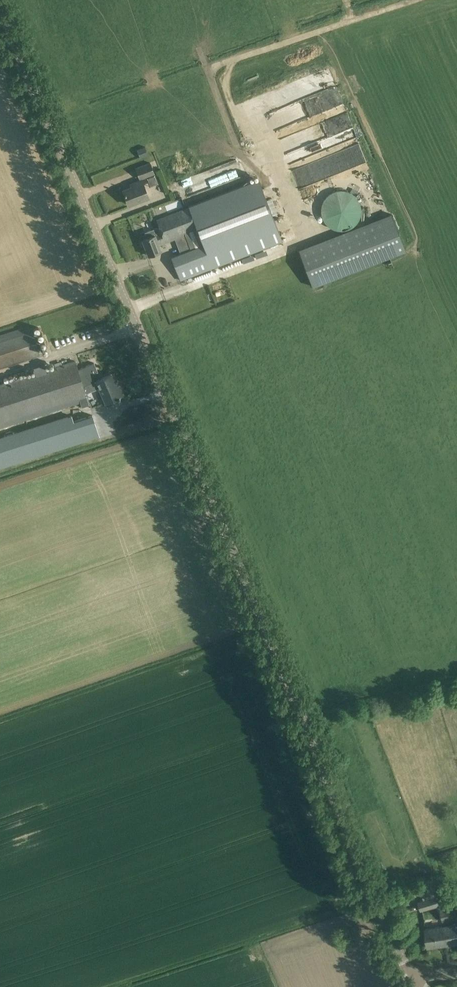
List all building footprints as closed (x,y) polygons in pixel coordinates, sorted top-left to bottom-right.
[(299,100),(305,118),(343,105),(336,87),(299,100)] [(145,147),(137,150),(140,158),(148,155),(145,147)] [(239,160),(169,182),(173,196),(187,192),(188,196),(217,187),(218,191),(232,187),(230,180),(243,176),(239,160)] [(155,173),(151,162),(137,167),(141,178),(155,173)] [(283,240),(259,179),(189,207),(156,220),(159,227),(145,232),(147,238),(142,239),(148,255),(161,251),(159,245),(170,240),(169,238),(184,232),(191,250),(172,257),(180,280),(283,240)] [(149,197),(142,180),(135,182),(136,185),(123,190),(129,204),(149,197)] [(320,208),(320,210),(320,212),(321,213),(321,215),(322,217),(322,218),(323,220),(324,221),(325,223),(326,224),(328,225),(329,226),(330,227),(332,228),(334,229),(335,229),(337,230),(339,230),(341,230),(342,230),(344,230),(346,229),(347,229),(349,228),(351,227),(352,226),(354,225),(355,224),(356,223),(357,221),(358,220),(359,218),(360,217),(360,215),(361,213),(361,212),(361,210),(361,208),(360,206),(360,205),(360,203),(359,201),(358,200),(357,198),(356,197),(355,196),(354,194),(352,193),(351,192),(349,191),(347,191),(346,190),(344,190),(342,190),(341,190),(339,190),(337,190),(335,190),(334,191),(332,191),(330,192),(329,193),(328,194),(326,196),(325,197),(324,198),(323,200),(322,201),(322,203),(321,205),(321,206),(320,208)] [(181,199),(166,204),(169,212),(183,208),(181,199)] [(297,250),(311,286),(405,250),(391,214),(297,250)] [(40,355),(31,328),(30,328),(29,326),(0,335),(0,367),(40,355)] [(0,385),(0,428),(78,403),(77,399),(79,399),(86,396),(85,393),(79,369),(75,361),(63,365),(56,367),(0,385)] [(94,362),(79,369),(85,393),(99,387),(106,402),(113,399),(123,395),(119,387),(117,388),(111,374),(101,378),(94,362)] [(86,396),(79,399),(80,403),(82,407),(90,404),(88,396),(86,396)] [(99,436),(92,415),(73,421),(72,416),(0,438),(0,467),(99,436)] [(436,894),(431,877),(424,878),(427,889),(421,890),(423,898),(436,894)] [(440,906),(437,896),(418,902),(421,911),(440,906)] [(441,909),(443,922),(456,918),(455,910),(456,910),(456,905),(441,909)] [(447,925),(448,928),(444,929),(446,945),(456,943),(456,923),(447,925)] [(448,928),(447,925),(425,928),(428,947),(446,945),(444,929),(448,928)]
